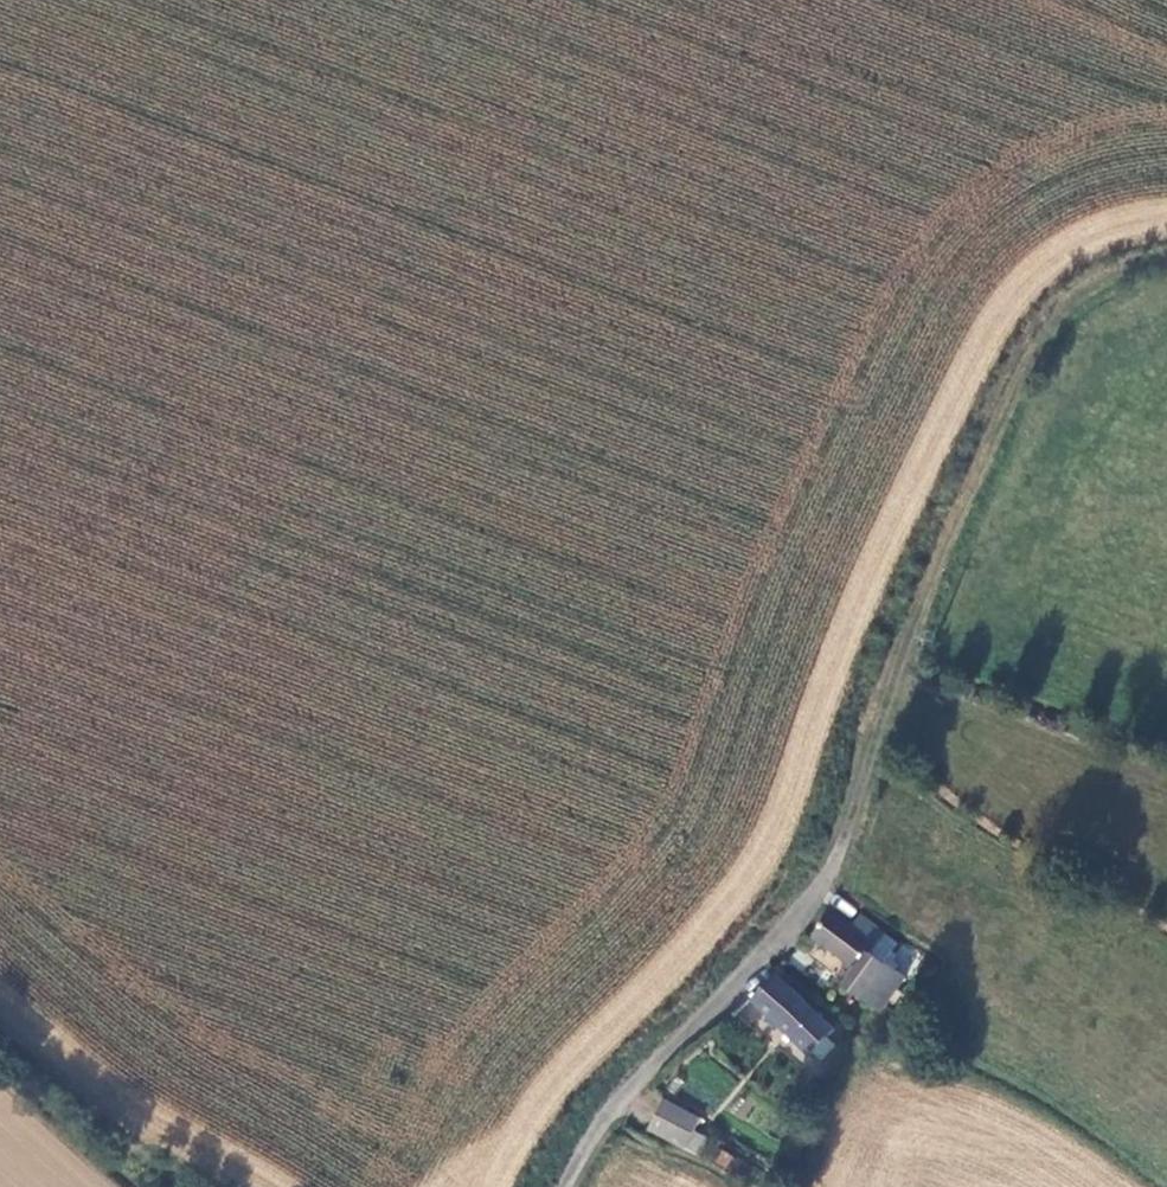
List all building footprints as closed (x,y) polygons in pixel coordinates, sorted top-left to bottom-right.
[(845,936),(824,917),(801,945),(849,978),(840,994),(873,1016),(895,985),(861,960),(877,940),(854,924),(845,936)] [(826,1038),(767,986),(744,1013),(802,1063),(826,1038)] [(699,1151),(705,1135),(694,1131),(700,1114),(659,1099),(647,1133),(699,1151)]
